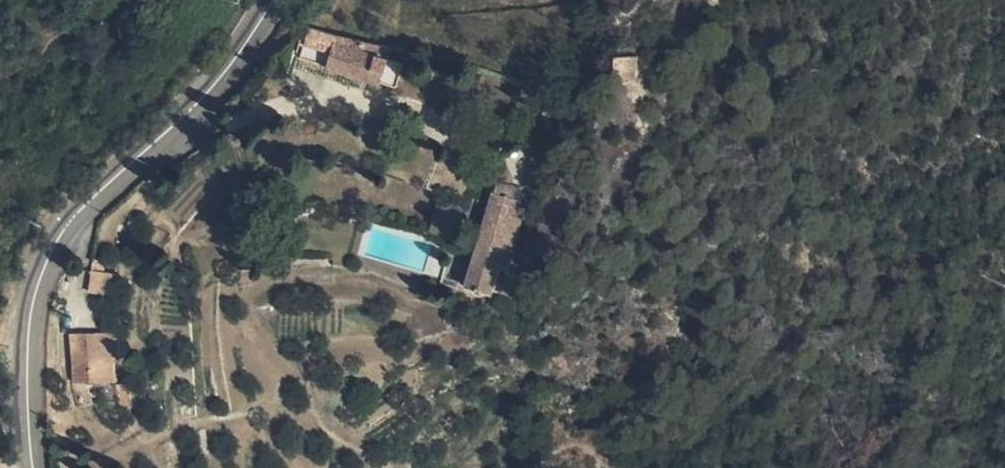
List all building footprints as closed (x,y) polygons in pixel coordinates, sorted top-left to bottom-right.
[(412,45),(416,46),(420,34),(335,10),(330,26),(350,32),(345,51),(352,53),(406,68),(412,45)] [(350,32),(330,26),(322,47),(344,54),(345,51),(350,32)] [(403,77),(406,68),(352,53),(348,65),(359,68),(403,80),(403,77)] [(614,88),(639,86),(636,55),(611,57),(614,88)] [(523,174),(527,175),(528,173),(549,177),(551,170),(525,165),(523,174)] [(517,216),(513,215),(509,232),(542,239),(553,191),(546,190),(549,177),(528,173),(527,175),(517,216)] [(527,175),(523,174),(513,215),(517,216),(527,175)] [(471,186),(464,218),(485,223),(491,190),(471,186)] [(157,227),(143,223),(132,255),(153,261),(160,240),(153,238),(157,227)] [(523,281),(525,272),(529,249),(537,251),(541,251),(542,239),(509,232),(501,270),(510,272),(509,278),(518,280),(523,281)] [(500,240),(482,237),(474,270),(492,274),(500,240)] [(89,273),(90,292),(104,292),(103,273),(89,273)] [(112,312),(105,311),(101,344),(143,349),(145,325),(151,325),(154,300),(115,294),(112,312)] [(140,373),(143,349),(101,344),(98,368),(140,373)]
